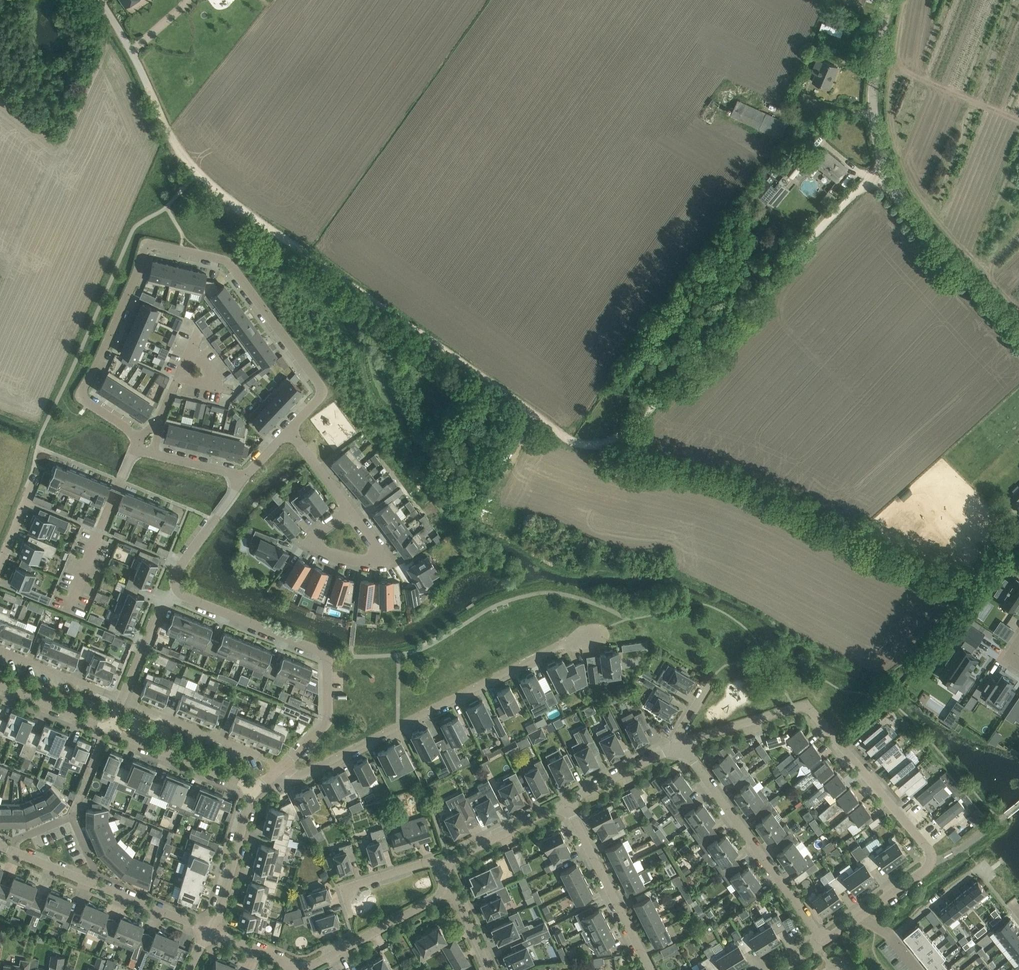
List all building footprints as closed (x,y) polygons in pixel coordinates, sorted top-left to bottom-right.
[(813,81),(829,88),(832,80),(830,80),(833,74),(834,74),(838,67),(824,61),(818,74),(817,74),(813,81)] [(731,116),(780,139),(787,124),(738,101),(731,116)] [(823,149),(806,169),(813,175),(820,167),(838,181),(847,169),(823,149)] [(787,172),(792,177),(801,166),(796,161),(787,172)] [(767,179),(757,191),(772,204),(777,198),(787,187),(780,181),(778,183),(775,186),(767,179)] [(827,193),(821,200),(828,206),(834,199),(827,193)] [(160,280),(164,264),(153,261),(148,282),(159,284),(160,280)] [(170,282),(173,266),(164,264),(160,280),(170,282)] [(180,289),(185,269),(173,266),(170,282),(169,287),(180,289)] [(190,292),(195,271),(185,269),(180,289),(190,292)] [(195,271),(190,292),(201,294),(199,301),(201,302),(204,297),(206,293),(214,282),(213,282),(205,280),(206,274),(195,271)] [(214,282),(206,293),(211,295),(219,289),(214,282)] [(211,295),(218,304),(231,295),(224,285),(219,289),(211,295)] [(149,294),(146,301),(153,304),(154,300),(156,297),(149,294)] [(218,304),(224,313),(237,303),(231,295),(218,304)] [(143,303),(138,313),(153,320),(158,322),(162,311),(143,303)] [(224,313),(231,322),(244,312),(237,303),(224,313)] [(244,312),(231,322),(237,330),(233,333),(250,320),(244,312)] [(149,330),(153,320),(138,313),(134,323),(149,330)] [(195,321),(198,325),(205,320),(202,316),(195,321)] [(176,317),(172,327),(178,330),(180,325),(183,319),(176,317)] [(250,320),(233,333),(239,342),(256,329),(250,320)] [(144,340),(149,330),(134,323),(129,333),(144,340)] [(208,325),(202,329),(207,336),(213,332),(208,325)] [(256,329),(239,342),(246,350),(263,338),(256,329)] [(140,350),(144,340),(129,333),(125,343),(140,350)] [(246,350),(246,351),(250,348),(256,356),(252,359),(269,346),(263,338),(246,350)] [(136,359),(140,350),(125,343),(121,353),(136,359)] [(269,346),(252,359),(259,368),(276,355),(269,346)] [(165,360),(169,350),(162,347),(157,357),(161,358),(165,360)] [(107,395),(118,377),(109,371),(98,389),(107,395)] [(287,376),(279,385),(294,399),(302,391),(287,376)] [(116,401),(128,383),(118,377),(107,395),(116,401)] [(125,407),(137,389),(128,383),(116,401),(125,407)] [(279,385),(272,392),(287,407),(294,399),(279,385)] [(134,412),(146,394),(137,389),(125,407),(134,412)] [(271,392),(263,399),(268,404),(280,415),(287,407),(272,392),(271,392)] [(155,401),(146,394),(134,412),(144,418),(155,401)] [(263,399),(256,407),(260,411),(272,422),(280,415),(268,404),(263,399)] [(195,408),(197,401),(188,400),(187,407),(195,408)] [(256,407),(248,415),(253,420),(264,431),(272,422),(260,411),(256,407)] [(233,434),(228,454),(239,457),(240,455),(245,456),(247,450),(248,447),(242,445),(244,436),(241,435),(245,421),(240,416),(237,419),(233,434)] [(167,418),(165,423),(166,423),(169,424),(165,439),(176,442),(181,421),(167,418)] [(181,421),(176,442),(187,444),(192,424),(181,421)] [(192,424),(187,444),(197,447),(201,431),(202,426),(192,424)] [(201,431),(197,447),(207,449),(212,429),(202,426),(201,431)] [(212,429),(207,449),(218,452),(223,431),(212,429)] [(223,431),(218,452),(228,454),(233,434),(223,431)] [(331,464),(338,471),(356,456),(349,448),(331,464)] [(338,471),(345,479),(363,464),(356,456),(338,471)] [(363,464),(345,479),(352,487),(369,472),(363,464)] [(45,487),(57,492),(58,490),(67,468),(66,469),(56,465),(55,467),(53,466),(45,487)] [(78,472),(67,468),(58,490),(69,495),(78,472)] [(69,495),(79,499),(82,493),(88,477),(78,472),(69,495)] [(369,472),(352,487),(359,495),(376,480),(369,472)] [(88,477),(82,493),(92,497),(99,481),(88,477)] [(376,480),(359,495),(365,503),(373,496),(377,501),(392,489),(387,483),(383,487),(376,480)] [(111,486),(99,481),(92,497),(90,503),(101,508),(103,502),(104,502),(103,502),(110,486),(111,486)] [(300,493),(291,501),(301,514),(307,510),(305,507),(308,505),(315,514),(320,510),(321,512),(328,507),(329,507),(314,488),(303,497),(300,493)] [(135,496),(124,491),(123,492),(124,492),(118,508),(129,512),(135,496)] [(35,495),(32,501),(43,506),(45,500),(35,495)] [(135,496),(129,512),(139,517),(146,500),(135,496)] [(282,502),(265,517),(273,527),(278,523),(289,535),(291,533),(293,535),(299,530),(298,528),(300,526),(288,514),(293,509),(287,501),(285,499),(283,501),(282,502)] [(139,517),(150,521),(157,505),(146,500),(139,517)] [(392,500),(373,514),(380,522),(393,513),(398,509),(392,500)] [(159,527),(160,527),(167,509),(157,505),(150,521),(160,525),(159,527)] [(167,509),(160,527),(171,532),(172,528),(175,522),(176,522),(178,517),(177,517),(178,515),(177,514),(177,515),(167,511),(168,509),(167,509)] [(64,532),(69,521),(50,513),(47,518),(36,514),(35,514),(36,514),(35,515),(33,515),(30,522),(32,523),(30,528),(29,529),(34,531),(33,532),(40,535),(41,533),(49,537),(53,528),(64,532)] [(380,522),(386,530),(399,521),(393,513),(380,522)] [(90,525),(92,519),(85,516),(84,518),(82,522),(90,525)] [(386,530),(392,538),(405,529),(399,521),(386,530)] [(267,557),(278,565),(288,552),(276,544),(276,545),(267,541),(269,535),(270,536),(270,535),(255,529),(255,530),(256,530),(251,541),(259,544),(256,551),(267,557)] [(392,538),(398,546),(411,537),(405,529),(392,538)] [(398,546),(404,555),(421,543),(415,534),(411,537),(398,546)] [(24,541),(23,541),(20,548),(21,548),(22,548),(20,554),(19,554),(19,555),(38,563),(38,562),(41,555),(45,556),(46,555),(52,557),(56,546),(40,540),(38,545),(25,540),(25,541),(25,542),(23,542),(24,541)] [(132,552),(134,547),(124,543),(122,549),(132,552)] [(169,550),(159,546),(156,552),(167,556),(169,550)] [(156,568),(158,564),(150,561),(152,555),(140,550),(136,559),(133,558),(130,566),(137,569),(153,575),(154,574),(155,574),(157,569),(156,568)] [(427,556),(408,567),(419,586),(417,587),(405,589),(407,605),(420,603),(418,592),(427,591),(427,590),(426,590),(425,585),(424,583),(431,579),(426,572),(434,567),(427,556)] [(298,558),(286,578),(296,584),(293,588),(303,594),(306,588),(314,568),(307,566),(303,564),(305,562),(298,558)] [(41,593),(30,589),(36,575),(16,566),(15,567),(16,568),(14,573),(12,572),(9,580),(8,580),(21,586),(19,591),(16,590),(15,591),(38,600),(41,593)] [(315,567),(306,588),(316,593),(314,597),(324,602),(332,575),(324,573),(324,574),(320,572),(321,570),(315,567)] [(130,575),(127,584),(139,589),(141,583),(148,586),(153,575),(137,569),(134,577),(130,575)] [(329,597),(327,605),(338,608),(339,605),(350,609),(355,581),(348,580),(347,580),(347,581),(343,579),(343,577),(336,575),(329,597)] [(1015,610),(1018,604),(1018,579),(1018,578),(1017,579),(1015,578),(999,602),(1008,608),(1009,605),(1015,610)] [(361,580),(358,603),(370,604),(369,609),(381,610),(380,604),(379,583),(372,583),(372,584),(368,583),(368,581),(361,580)] [(379,583),(380,604),(391,604),(391,609),(403,609),(399,581),(391,582),(391,583),(387,583),(387,581),(379,581),(379,583)] [(118,601),(139,609),(144,597),(137,594),(139,589),(127,584),(123,593),(120,591),(117,599),(119,600),(118,601)] [(103,593),(97,591),(94,598),(100,601),(103,593)] [(118,601),(114,611),(115,611),(135,619),(139,609),(118,601)] [(134,627),(136,622),(134,621),(135,619),(115,611),(108,628),(120,633),(123,628),(130,631),(132,626),(134,627)] [(176,635),(183,616),(174,612),(166,631),(176,635)] [(8,643),(15,625),(18,619),(9,615),(9,614),(7,613),(6,614),(0,630),(0,640),(8,643)] [(193,619),(193,620),(183,616),(176,635),(185,639),(193,619)] [(193,619),(185,639),(194,643),(203,623),(202,623),(202,624),(193,620),(193,619)] [(1001,620),(994,630),(1001,635),(1008,624),(1001,620)] [(57,628),(42,622),(35,639),(40,641),(35,654),(45,658),(52,640),(57,628)] [(203,623),(194,643),(204,647),(203,650),(209,652),(214,640),(209,638),(212,628),(202,624),(203,623)] [(971,653),(984,634),(969,624),(960,637),(965,640),(957,651),(955,649),(945,663),(948,665),(940,676),(951,683),(954,678),(961,683),(958,688),(966,693),(975,679),(967,674),(978,658),(971,653)] [(8,643),(17,647),(25,628),(15,625),(8,643)] [(25,628),(17,647),(27,651),(34,632),(25,628)] [(234,635),(234,636),(223,632),(219,642),(214,640),(209,652),(215,655),(216,652),(226,656),(234,635)] [(121,646),(123,639),(120,638),(114,635),(112,642),(121,646)] [(234,636),(234,635),(226,656),(235,659),(243,640),(234,637),(234,636)] [(45,658),(54,662),(62,643),(52,640),(45,658)] [(253,644),(243,640),(235,659),(245,663),(253,644)] [(54,662),(64,666),(71,647),(62,643),(54,662)] [(78,657),(84,659),(89,647),(83,644),(80,651),(71,647),(64,666),(73,670),(78,657)] [(262,648),(253,644),(245,663),(254,667),(262,648)] [(169,653),(170,649),(171,648),(163,645),(161,650),(169,653)] [(85,674),(97,679),(104,661),(107,654),(105,653),(105,654),(99,653),(99,651),(89,647),(84,659),(90,661),(85,674)] [(268,676),(273,664),(268,662),(272,652),(262,648),(254,667),(263,671),(262,674),(268,676)] [(176,651),(170,649),(169,653),(178,657),(180,653),(176,651)] [(588,666),(590,681),(600,680),(599,674),(620,670),(620,668),(621,668),(621,662),(619,662),(618,651),(613,652),(612,649),(604,650),(605,653),(600,654),(601,664),(588,666)] [(155,660),(166,665),(169,657),(158,653),(155,660)] [(285,680),(293,660),(293,659),(293,661),(283,656),(279,666),(273,664),(268,676),(275,679),(276,676),(285,680)] [(104,661),(97,679),(106,683),(106,682),(108,683),(108,682),(109,682),(114,671),(115,672),(120,661),(114,659),(111,663),(104,661)] [(294,660),(293,660),(285,680),(295,684),(302,664),(293,661),(294,660)] [(558,664),(557,662),(555,663),(554,661),(548,664),(549,666),(547,667),(558,688),(572,681),(576,689),(587,684),(584,662),(581,663),(575,666),(573,662),(565,666),(563,662),(558,664)] [(312,668),(302,664),(295,684),(304,688),(312,668)] [(671,673),(664,669),(656,681),(672,691),(675,685),(686,691),(693,679),(687,676),(688,674),(682,670),(681,672),(674,668),(671,673)] [(644,669),(641,675),(649,680),(653,674),(644,669)] [(142,698),(151,701),(159,683),(153,680),(153,675),(147,672),(143,683),(145,684),(140,695),(141,695),(141,696),(143,697),(142,698)] [(205,682),(208,674),(202,672),(199,679),(205,682)] [(520,681),(530,701),(531,701),(534,708),(546,702),(548,706),(557,701),(551,689),(544,693),(535,674),(533,674),(532,672),(527,675),(528,677),(520,681)] [(241,674),(238,681),(247,685),(250,677),(241,674)] [(1011,688),(1014,683),(1002,675),(997,682),(995,681),(995,680),(990,677),(981,690),(989,695),(990,693),(1002,701),(1005,697),(1010,700),(1016,691),(1011,688)] [(168,693),(174,696),(179,683),(170,679),(165,685),(159,683),(151,701),(163,706),(168,693)] [(645,679),(643,683),(652,689),(655,685),(645,679)] [(175,711),(184,715),(192,696),(195,689),(179,683),(174,696),(180,698),(175,711)] [(497,708),(503,719),(509,716),(508,712),(520,706),(510,686),(497,693),(503,704),(497,708)] [(647,698),(643,706),(650,710),(651,708),(670,719),(677,707),(666,701),(669,695),(657,688),(650,699),(647,698)] [(194,719),(201,700),(203,695),(197,692),(198,691),(195,689),(192,696),(184,715),(194,719)] [(287,701),(299,706),(302,700),(290,695),(287,701)] [(972,696),(965,706),(971,711),(978,700),(972,696)] [(211,704),(203,722),(213,726),(218,713),(224,716),(226,710),(230,700),(224,698),(222,701),(213,698),(211,704)] [(194,719),(203,722),(211,704),(201,700),(194,719)] [(475,724),(477,729),(482,727),(484,731),(491,728),(489,723),(492,722),(499,736),(506,732),(497,714),(496,715),(495,714),(491,716),(492,717),(491,717),(489,713),(489,712),(488,713),(487,709),(487,708),(486,708),(482,700),(479,702),(477,700),(469,704),(470,706),(467,708),(475,724)] [(1012,722),(1018,712),(1018,701),(1017,700),(1005,717),(1012,722)] [(237,736),(245,718),(236,714),(239,707),(232,704),(227,717),(233,720),(228,732),(237,736)] [(286,705),(283,712),(298,718),(301,711),(286,705)] [(613,732),(612,730),(618,727),(609,709),(603,713),(608,722),(604,724),(605,726),(596,731),(609,758),(611,757),(612,759),(618,756),(617,754),(623,751),(614,732),(613,732)] [(945,718),(943,720),(951,725),(958,714),(951,709),(945,718)] [(0,723),(0,733),(14,739),(15,736),(14,736),(23,715),(12,710),(7,721),(2,719),(0,723)] [(635,745),(638,744),(639,745),(646,742),(645,740),(647,739),(642,727),(648,724),(641,711),(633,715),(636,720),(625,726),(635,745)] [(15,736),(14,739),(24,743),(19,754),(25,757),(30,745),(35,733),(30,730),(34,719),(23,715),(14,736),(15,736)] [(450,717),(440,722),(447,736),(442,738),(447,748),(454,762),(456,767),(457,769),(470,762),(467,756),(460,759),(453,745),(452,744),(461,739),(461,738),(467,735),(458,717),(452,720),(450,717)] [(237,736),(247,740),(254,722),(245,718),(237,736)] [(908,725),(904,720),(899,724),(903,730),(908,725)] [(296,730),(302,733),(306,724),(299,721),(296,730)] [(247,740),(256,744),(264,725),(254,722),(247,740)] [(273,729),(265,748),(274,751),(275,750),(277,751),(277,750),(278,751),(282,740),(284,740),(289,730),(285,728),(286,726),(276,722),(273,729)] [(30,745),(25,757),(31,759),(36,749),(46,753),(56,729),(45,724),(41,735),(35,733),(30,745)] [(256,744),(265,748),(273,729),(264,725),(256,744)] [(863,740),(875,754),(893,739),(881,725),(863,740)] [(581,748),(574,751),(584,771),(598,764),(587,743),(593,740),(588,731),(586,726),(573,733),(581,748)] [(541,727),(527,734),(533,744),(547,737),(541,727)] [(411,736),(422,757),(439,749),(428,728),(419,732),(418,730),(412,733),(413,735),(411,736)] [(56,729),(46,753),(57,757),(53,766),(59,768),(61,765),(64,759),(69,746),(63,744),(67,733),(56,729)] [(780,771),(812,744),(803,751),(799,746),(808,739),(800,729),(790,737),(787,733),(766,739),(768,748),(788,742),(799,755),(785,767),(784,767),(780,771)] [(993,737),(990,741),(996,746),(999,741),(993,737)] [(64,759),(58,773),(64,776),(70,761),(81,766),(90,742),(79,738),(74,748),(69,746),(64,759)] [(875,754),(887,768),(905,753),(893,739),(875,754)] [(502,746),(505,752),(506,754),(519,748),(515,740),(502,746)] [(920,749),(925,745),(921,740),(914,746),(916,749),(920,749)] [(735,762),(731,756),(735,753),(732,749),(729,744),(715,749),(720,756),(716,760),(718,762),(712,766),(718,774),(735,762)] [(755,747),(762,757),(767,753),(760,744),(755,747)] [(790,774),(802,764),(803,765),(807,765),(808,765),(812,770),(791,787),(825,759),(824,759),(816,766),(812,761),(820,754),(812,744),(780,771),(784,777),(789,772),(790,774)] [(387,772),(397,767),(401,775),(414,768),(406,751),(398,754),(394,745),(388,748),(388,749),(384,751),(383,750),(377,753),(387,772)] [(447,749),(440,753),(449,770),(456,767),(454,762),(447,748),(446,748),(447,749)] [(558,749),(545,756),(548,762),(555,774),(559,783),(564,781),(564,783),(570,780),(569,778),(573,776),(569,767),(572,765),(568,756),(566,753),(563,755),(561,755),(558,749)] [(102,795),(99,802),(108,806),(113,794),(118,781),(123,768),(118,766),(122,755),(111,751),(101,774),(112,778),(105,796),(102,795)] [(905,753),(887,768),(899,782),(916,767),(905,753)] [(486,754),(477,759),(480,765),(490,761),(486,754)] [(766,754),(761,758),(764,763),(770,759),(766,754)] [(357,790),(360,796),(372,790),(367,781),(376,776),(367,758),(363,761),(362,759),(357,761),(358,763),(354,765),(364,786),(357,790)] [(828,781),(824,776),(833,769),(825,759),(791,787),(794,791),(800,786),(803,789),(813,780),(821,781),(824,784),(804,801),(804,802),(837,774),(837,773),(828,781)] [(123,768),(118,781),(135,788),(136,785),(145,764),(134,760),(129,771),(123,768)] [(536,767),(524,772),(536,795),(548,789),(544,780),(549,777),(540,760),(534,763),(536,767)] [(781,761),(776,765),(780,771),(784,767),(785,767),(781,761)] [(733,779),(736,784),(750,774),(743,765),(739,767),(735,762),(718,774),(724,782),(729,778),(731,780),(733,779)] [(135,788),(134,791),(145,795),(146,792),(152,795),(157,782),(151,780),(156,769),(145,764),(136,785),(135,788)] [(916,767),(899,782),(910,796),(928,781),(916,767)] [(505,783),(498,787),(509,809),(523,801),(519,792),(524,790),(515,772),(503,778),(505,783)] [(661,773),(651,781),(658,791),(664,787),(669,793),(686,780),(680,772),(674,776),(672,774),(668,776),(668,777),(666,779),(661,773)] [(152,795),(149,802),(166,809),(170,799),(178,778),(167,773),(163,784),(157,782),(152,795)] [(734,796),(740,804),(757,791),(752,786),(756,783),(750,774),(736,784),(739,788),(738,789),(740,792),(734,796)] [(841,795),(837,791),(845,783),(837,774),(809,797),(804,802),(808,806),(812,803),(813,805),(824,796),(831,804),(818,815),(850,788),(849,788),(841,795)] [(357,795),(349,779),(343,782),(340,777),(337,778),(334,777),(333,775),(328,778),(327,777),(323,779),(324,780),(322,781),(330,797),(338,793),(341,798),(345,795),(348,800),(357,795)] [(915,796),(922,805),(947,785),(940,776),(915,796)] [(954,789),(955,790),(960,786),(952,777),(948,781),(954,789)] [(178,778),(170,799),(180,803),(179,806),(185,808),(190,796),(185,793),(189,783),(178,778)] [(435,780),(429,784),(432,790),(436,788),(437,785),(435,780)] [(480,802),(476,804),(484,821),(498,814),(489,798),(495,795),(496,798),(497,798),(488,780),(477,786),(481,793),(477,795),(480,802)] [(673,814),(676,811),(690,801),(686,797),(688,795),(686,793),(691,789),(686,780),(669,793),(673,799),(666,804),(673,814)] [(295,795),(306,815),(310,813),(308,809),(319,803),(315,795),(316,794),(313,788),(311,788),(311,787),(309,788),(308,785),(301,789),(303,791),(295,795)] [(965,793),(960,786),(955,790),(954,789),(951,792),(957,800),(961,797),(965,793)] [(51,787),(43,795),(55,813),(56,812),(55,812),(59,809),(66,801),(51,787)] [(190,796),(185,808),(191,811),(192,811),(193,808),(203,812),(212,792),(200,787),(196,798),(190,796)] [(853,810),(849,805),(858,798),(850,788),(818,815),(824,822),(839,809),(840,809),(844,810),(845,809),(849,814),(834,826),(834,827),(862,803),(853,810)] [(758,813),(771,803),(765,794),(764,794),(760,789),(757,791),(740,804),(745,811),(751,807),(753,810),(754,809),(758,813)] [(203,812),(202,815),(213,819),(219,822),(224,809),(218,807),(223,796),(212,792),(203,812)] [(961,797),(968,805),(973,801),(965,793),(961,797)] [(453,813),(445,817),(454,836),(469,829),(464,820),(474,815),(466,798),(465,798),(463,794),(461,795),(463,799),(458,802),(458,803),(450,807),(453,813)] [(640,794),(634,797),(640,807),(646,804),(640,794)] [(43,795),(33,799),(41,819),(51,815),(55,812),(55,813),(43,795)] [(397,795),(389,798),(392,805),(399,803),(397,795)] [(33,799),(23,803),(27,825),(27,824),(32,823),(41,819),(33,799)] [(268,810),(266,819),(285,824),(287,818),(294,818),(296,811),(291,801),(283,805),(284,808),(283,811),(271,808),(271,809),(269,808),(269,810),(268,810)] [(691,824),(709,812),(703,804),(697,808),(695,805),(693,806),(690,801),(676,811),(673,814),(681,824),(683,822),(687,827),(691,824)] [(935,818),(942,827),(964,809),(957,801),(935,818)] [(0,806),(0,825),(1,825),(12,825),(12,803),(0,804),(0,806)] [(23,803),(12,803),(12,825),(22,825),(27,824),(27,825),(23,803)] [(755,826),(761,833),(778,821),(774,815),(778,813),(774,807),(771,804),(771,803),(758,813),(761,818),(759,819),(761,822),(755,826)] [(861,820),(870,813),(862,803),(834,827),(840,833),(852,823),(852,824),(856,824),(857,824),(861,828),(866,825),(861,820)] [(589,815),(595,828),(613,819),(609,811),(613,807),(611,804),(589,815)] [(178,809),(177,812),(183,814),(185,808),(179,806),(178,809)] [(648,807),(644,811),(649,817),(654,813),(648,807)] [(185,808),(183,814),(189,816),(190,814),(191,811),(185,808)] [(87,825),(108,821),(108,810),(87,810),(87,821),(87,825)] [(692,833),(699,843),(713,833),(709,828),(711,827),(709,824),(714,820),(709,812),(691,824),(696,830),(692,833)] [(301,820),(308,834),(318,829),(310,815),(301,820)] [(404,831),(391,835),(396,850),(431,839),(424,816),(401,824),(404,831)] [(868,824),(872,829),(881,822),(878,817),(868,824)] [(653,818),(650,821),(656,826),(659,822),(653,818)] [(285,824),(266,819),(262,832),(263,832),(263,831),(265,831),(264,832),(276,835),(274,841),(287,845),(290,835),(283,831),(285,824)] [(613,819),(595,828),(596,827),(602,838),(610,834),(613,839),(626,832),(623,827),(617,830),(612,819),(613,819)] [(819,826),(814,819),(809,823),(814,830),(819,826)] [(88,830),(92,840),(112,831),(108,821),(87,825),(87,826),(88,830)] [(793,833),(801,827),(797,822),(789,828),(786,824),(782,827),(778,821),(761,833),(767,841),(772,837),(774,840),(776,838),(779,843),(793,833)] [(144,831),(147,825),(143,823),(140,829),(141,830),(138,834),(140,836),(144,831)] [(868,824),(862,828),(867,834),(872,830),(872,829),(868,824)] [(374,843),(367,845),(373,863),(385,859),(382,849),(388,846),(382,828),(370,832),(374,843)] [(955,841),(962,836),(956,828),(949,834),(955,841)] [(548,852),(564,843),(565,843),(559,830),(536,842),(538,845),(543,845),(547,852),(548,852)] [(98,853),(98,854),(116,842),(112,831),(92,840),(97,849),(99,853),(98,853)] [(653,839),(657,836),(654,831),(649,834),(653,839)] [(214,848),(206,845),(209,839),(195,833),(191,832),(190,839),(194,840),(191,852),(209,860),(211,860),(214,852),(211,851),(213,848),(214,849),(214,848)] [(710,850),(714,856),(731,844),(726,835),(720,839),(718,837),(716,838),(713,833),(699,843),(696,845),(697,848),(701,845),(706,853),(710,850)] [(782,851),(777,855),(783,863),(800,851),(800,850),(796,845),(799,842),(793,833),(779,843),(782,847),(781,849),(782,851)] [(890,844),(885,848),(896,862),(906,855),(898,845),(900,844),(894,835),(889,839),(888,841),(890,844)] [(661,842),(657,836),(653,839),(656,845),(661,842)] [(259,844),(256,856),(275,861),(277,855),(284,855),(287,845),(274,841),(272,847),(261,844),(261,845),(260,845),(260,844),(259,844)] [(606,849),(611,860),(627,851),(622,841),(606,849)] [(102,857),(109,865),(124,849),(116,842),(98,854),(99,854),(102,857)] [(341,853),(334,856),(339,874),(352,870),(349,859),(355,857),(351,843),(339,847),(341,853)] [(564,843),(548,852),(553,862),(548,865),(551,870),(563,864),(561,859),(569,854),(564,843)] [(896,862),(885,848),(882,843),(866,854),(873,864),(879,860),(886,870),(896,862)] [(716,866),(722,874),(736,865),(732,860),(734,858),(732,856),(737,852),(731,844),(714,856),(720,863),(716,866)] [(867,868),(873,864),(866,854),(859,845),(850,851),(856,859),(858,860),(857,861),(857,863),(859,866),(854,870),(864,885),(874,878),(867,868)] [(120,875),(132,857),(124,849),(109,865),(117,872),(120,874),(120,875)] [(520,850),(514,853),(519,865),(526,862),(520,850)] [(800,851),(783,863),(788,871),(794,867),(796,869),(797,868),(801,873),(805,869),(814,863),(808,853),(805,856),(800,850),(800,851)] [(611,860),(616,870),(632,862),(627,851),(611,860)] [(208,863),(209,860),(191,852),(187,863),(187,864),(206,871),(207,872),(211,864),(208,863)] [(666,857),(663,852),(658,855),(662,860),(666,857)] [(519,865),(514,853),(507,856),(514,872),(521,869),(519,865)] [(266,872),(264,878),(277,881),(280,871),(273,868),(275,861),(256,856),(253,868),(253,869),(254,868),(255,868),(254,869),(266,872)] [(125,877),(135,881),(143,862),(132,857),(120,875),(121,876),(121,875),(125,877)] [(670,863),(666,857),(662,860),(665,866),(670,863)] [(143,862),(135,881),(144,885),(149,886),(149,887),(153,866),(143,862)] [(187,863),(185,862),(181,874),(184,875),(202,883),(204,884),(207,876),(205,874),(206,871),(187,864),(187,863)] [(616,870),(621,880),(637,872),(632,862),(616,870)] [(814,863),(805,869),(809,874),(818,867),(814,863)] [(485,888),(487,893),(497,889),(495,884),(496,883),(494,878),(498,876),(500,870),(497,864),(481,872),(480,871),(468,876),(472,884),(472,885),(475,893),(485,888)] [(560,872),(565,883),(581,875),(576,864),(560,872)] [(733,881),(737,887),(754,875),(748,867),(743,871),(741,868),(739,870),(736,865),(722,874),(729,884),(733,881)] [(687,867),(680,871),(684,877),(691,873),(687,867)] [(801,873),(793,878),(797,883),(809,874),(805,869),(801,873)] [(836,891),(842,887),(835,877),(830,870),(821,877),(820,879),(827,889),(822,893),(832,907),(842,900),(836,891)] [(844,870),(835,877),(842,887),(847,883),(854,892),(864,885),(854,870),(848,874),(846,871),(844,870)] [(643,883),(637,872),(621,880),(627,891),(631,889),(633,894),(645,888),(643,883)] [(204,887),(201,886),(202,883),(184,875),(180,887),(199,895),(201,895),(204,887)] [(565,883),(570,893),(586,885),(581,875),(565,883)] [(754,875),(737,887),(742,894),(738,896),(745,906),(758,896),(755,891),(757,890),(755,887),(760,883),(754,875)] [(12,897),(18,900),(25,882),(23,881),(24,880),(16,876),(15,878),(13,878),(14,878),(11,886),(4,884),(0,894),(0,902),(6,904),(6,905),(9,906),(10,903),(10,902),(12,897)] [(249,881),(246,893),(265,898),(267,891),(275,892),(277,881),(264,878),(263,884),(251,881),(251,882),(250,882),(250,881),(249,881)] [(978,880),(970,887),(980,899),(988,893),(978,880)] [(26,911),(33,914),(39,898),(33,896),(36,887),(37,888),(37,887),(35,886),(36,884),(28,881),(27,883),(25,882),(18,900),(29,904),(26,911)] [(682,882),(677,885),(681,893),(686,890),(682,882)] [(497,889),(487,893),(483,895),(483,896),(490,893),(493,899),(481,904),(482,906),(480,907),(484,916),(486,916),(487,918),(507,909),(504,902),(511,899),(505,885),(497,889)] [(586,885),(570,893),(576,904),(592,896),(586,885)] [(198,898),(199,895),(180,887),(177,898),(184,901),(183,904),(193,907),(194,905),(197,907),(200,899),(198,898)] [(330,900),(329,898),(331,897),(329,889),(327,889),(326,887),(308,893),(307,891),(298,894),(305,915),(321,910),(319,903),(330,900)] [(980,899),(970,887),(963,893),(973,905),(980,899)] [(534,898),(532,892),(530,888),(524,891),(529,903),(528,903),(529,906),(536,903),(534,898)] [(686,890),(681,893),(685,899),(690,896),(686,890)] [(53,914),(60,897),(58,896),(59,894),(51,891),(51,893),(49,892),(48,892),(49,893),(45,901),(39,898),(33,914),(40,916),(42,917),(45,916),(47,912),(53,914)] [(265,898),(246,893),(243,905),(244,905),(244,904),(245,905),(245,906),(256,909),(254,915),(267,918),(270,908),(264,905),(265,898)] [(832,907),(822,893),(817,896),(814,893),(812,893),(807,896),(813,905),(815,904),(822,914),(832,907)] [(973,905),(963,893),(955,899),(965,911),(973,905)] [(60,897),(53,914),(65,919),(65,918),(71,902),(72,902),(72,901),(70,901),(71,899),(63,896),(62,897),(60,897)] [(633,904),(639,914),(655,906),(655,907),(659,905),(656,899),(652,901),(650,896),(633,904)] [(965,911),(955,899),(948,905),(958,917),(965,911)] [(90,925),(97,908),(95,907),(96,907),(89,902),(83,909),(81,916),(74,913),(70,923),(69,925),(70,925),(76,928),(86,932),(87,932),(89,925),(90,925)] [(698,903),(693,906),(696,912),(701,909),(698,903)] [(958,917),(948,905),(940,911),(950,923),(958,917)] [(639,914),(644,925),(660,917),(655,907),(655,906),(639,914)] [(105,939),(107,935),(100,932),(101,930),(102,930),(101,929),(106,918),(107,909),(98,908),(98,909),(97,908),(90,925),(89,925),(87,932),(98,937),(105,939)] [(583,917),(588,927),(604,919),(599,909),(583,917)] [(696,912),(699,917),(704,914),(701,909),(696,912)] [(339,922),(337,914),(335,915),(334,913),(324,916),(321,910),(305,915),(302,916),(304,923),(310,921),(313,932),(319,929),(320,931),(338,925),(337,923),(339,922)] [(931,910),(926,915),(930,920),(935,916),(931,910)] [(267,918),(254,915),(243,912),(242,912),(242,911),(241,911),(239,921),(239,923),(240,923),(240,924),(251,927),(251,929),(262,932),(264,926),(263,926),(266,920),(267,921),(267,918)] [(766,927),(760,931),(770,946),(780,940),(774,930),(784,924),(782,922),(777,914),(763,923),(766,927)] [(108,930),(107,935),(105,939),(111,942),(112,941),(122,946),(125,940),(132,922),(131,922),(131,921),(124,916),(118,923),(115,933),(108,930)] [(644,925),(649,935),(665,927),(660,917),(644,925)] [(1000,938),(1016,925),(1010,918),(994,931),(1000,938)] [(581,931),(586,941),(609,930),(604,919),(588,927),(581,931)] [(527,938),(542,932),(548,929),(545,922),(529,928),(527,924),(517,929),(513,920),(501,925),(492,929),(494,933),(492,933),(495,940),(497,939),(498,943),(519,934),(518,933),(522,932),(525,939),(527,938)] [(276,921),(273,934),(279,935),(283,922),(276,921)] [(133,923),(132,922),(125,940),(136,945),(137,944),(136,944),(141,933),(142,923),(133,922),(133,923)] [(919,923),(904,935),(911,944),(926,932),(919,923)] [(1018,935),(1018,929),(1016,925),(1000,938),(1006,945),(1018,935)] [(413,948),(420,961),(427,957),(425,953),(446,941),(438,927),(415,940),(418,945),(413,948)] [(665,927),(649,935),(654,946),(670,937),(665,927)] [(526,946),(530,945),(533,943),(533,944),(541,940),(541,939),(551,935),(548,929),(525,939),(520,942),(522,947),(504,955),(510,969),(512,969),(533,961),(526,946)] [(747,960),(741,951),(747,947),(741,936),(736,929),(731,932),(734,937),(733,938),(734,940),(730,943),(733,948),(727,951),(736,967),(747,960)] [(148,949),(160,954),(167,937),(166,936),(166,935),(159,930),(154,938),(149,949),(148,949)] [(565,939),(561,930),(553,933),(557,943),(565,939)] [(607,944),(614,940),(609,930),(586,941),(589,946),(594,951),(595,950),(597,955),(612,953),(607,944)] [(752,930),(741,936),(747,947),(753,943),(759,953),(770,946),(760,931),(755,934),(752,930)] [(926,932),(911,944),(912,946),(918,952),(933,940),(928,934),(926,932)] [(1018,948),(1018,935),(1006,945),(1012,953),(1018,948)] [(167,937),(160,954),(171,959),(170,962),(175,964),(180,951),(175,949),(178,942),(179,942),(179,941),(177,941),(177,937),(169,936),(168,937),(167,937)] [(933,940),(918,952),(919,954),(924,960),(939,948),(934,942),(933,940)] [(676,942),(671,944),(673,950),(679,947),(676,942)] [(448,948),(454,959),(450,961),(456,969),(460,969),(469,964),(457,943),(448,948)] [(727,951),(724,947),(715,953),(710,945),(703,950),(708,957),(714,967),(720,963),(724,969),(731,969),(736,967),(727,951)] [(137,960),(142,949),(135,946),(130,957),(137,960)] [(939,948),(924,960),(925,962),(931,968),(946,956),(941,950),(939,948)] [(142,949),(137,960),(135,966),(141,969),(148,952),(142,949)] [(35,969),(62,969),(64,957),(51,955),(49,969),(35,968),(35,969)] [(106,958),(97,956),(94,966),(103,969),(106,958)] [(603,956),(592,958),(594,965),(604,963),(603,956)] [(931,968),(932,969),(945,969),(952,964),(949,966),(944,960),(943,959),(946,957),(946,956),(931,968)] [(390,969),(382,957),(359,969),(389,969),(390,969)] [(696,969),(709,969),(714,967),(708,957),(697,963),(699,968),(696,969)] [(109,969),(113,969),(116,961),(108,958),(104,968),(109,969)] [(227,964),(225,964),(226,962),(218,958),(217,960),(216,960),(212,969),(225,969),(227,964)] [(3,969),(29,969),(30,961),(20,959),(19,966),(13,965),(13,966),(4,965),(3,969)]
